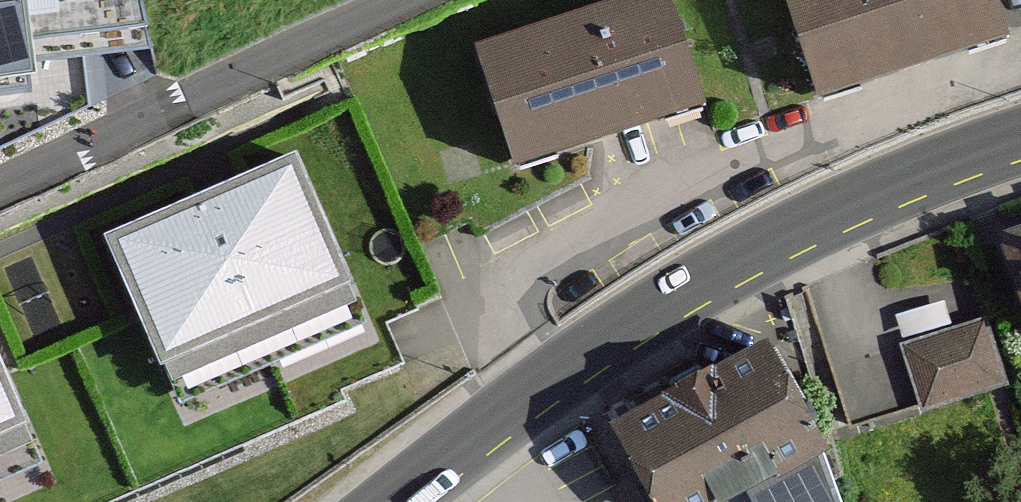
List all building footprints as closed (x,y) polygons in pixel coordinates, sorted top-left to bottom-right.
[(108,142),(96,80),(169,67),(172,0),(0,0),(0,191),(108,142)] [(514,167),(705,107),(670,0),(618,0),(475,45),(514,167)] [(1009,39),(996,0),(785,0),(820,102),(1009,39)] [(311,161),(121,246),(185,388),(375,303),(311,161)] [(1010,223),(1020,252),(1020,219),(1010,223)] [(914,344),(937,408),(1019,379),(996,315),(914,344)] [(53,453),(0,329),(0,475),(53,453)] [(680,501),(883,501),(793,337),(636,422),(680,501)]
